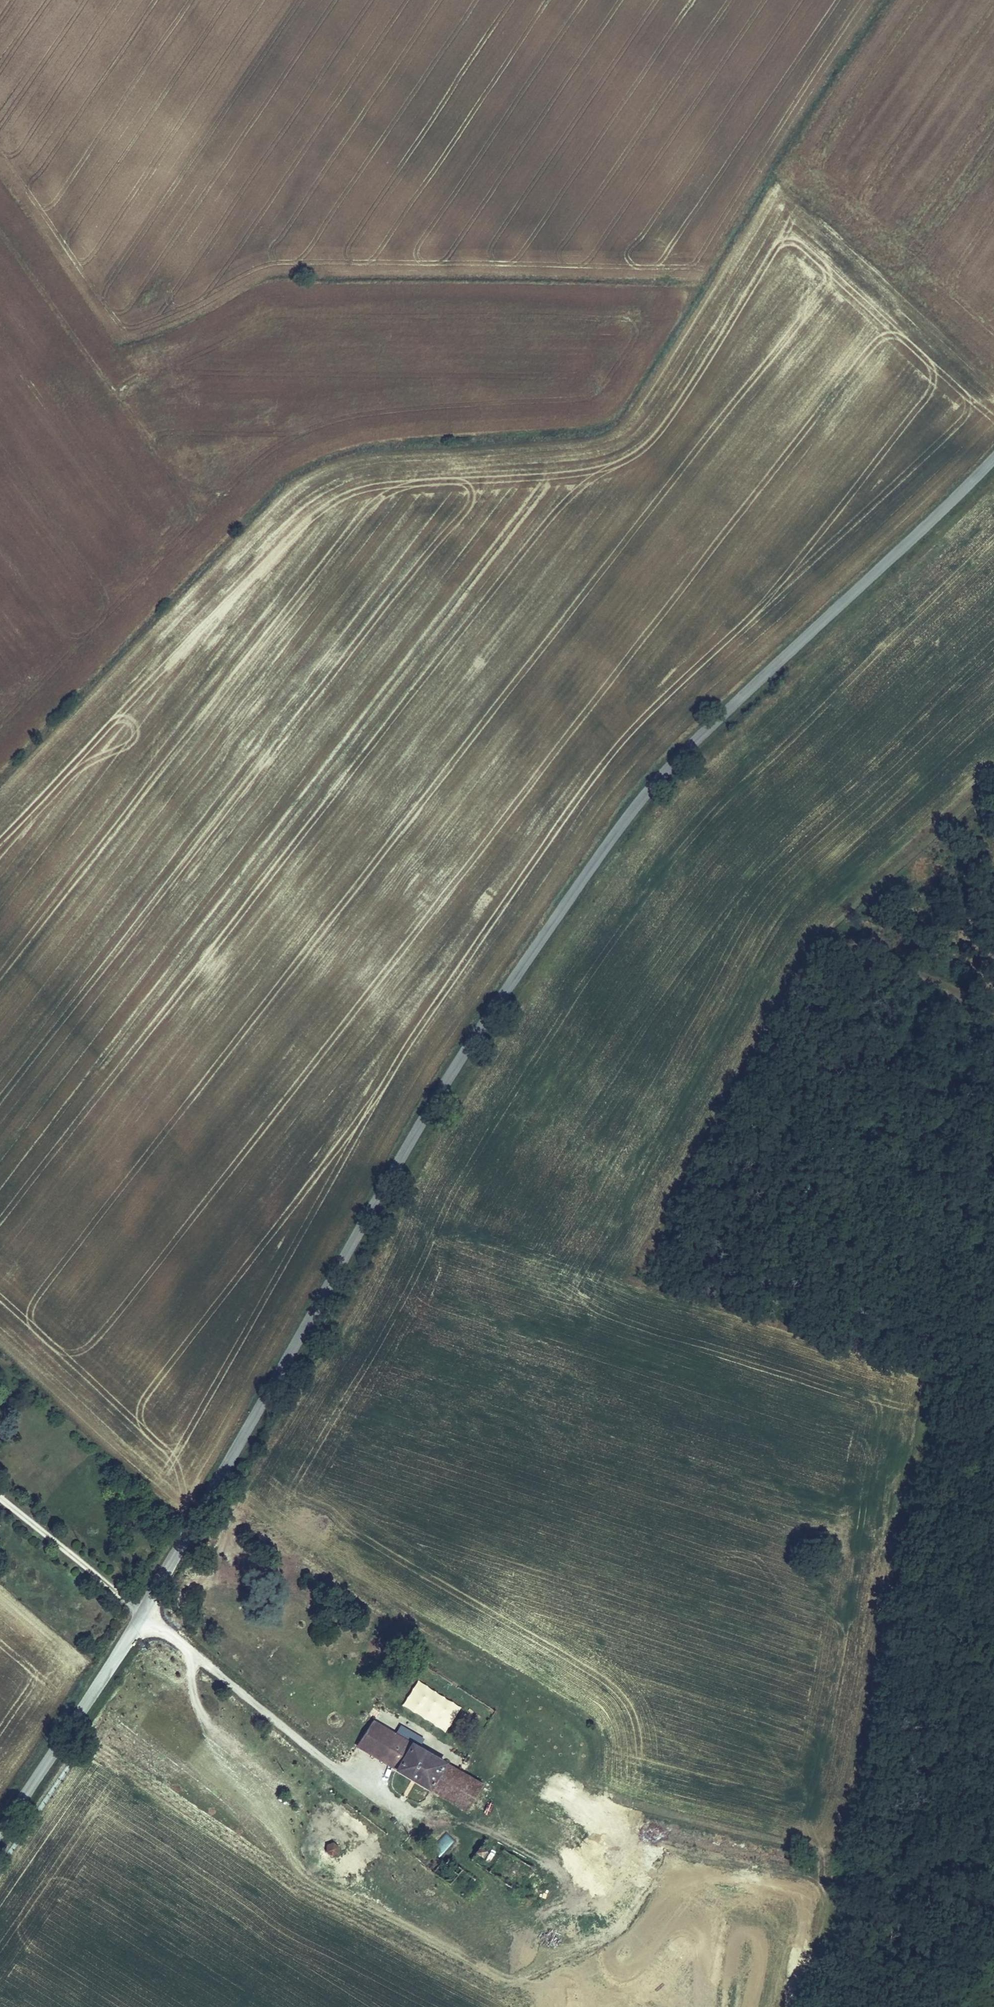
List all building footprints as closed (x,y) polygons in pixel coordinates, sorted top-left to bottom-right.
[(483,1790),(373,1724),(357,1749),(467,1817),(483,1790)] [(529,1874),(477,1833),(462,1851),(515,1893),(526,1881),(530,1875),(529,1874)]
